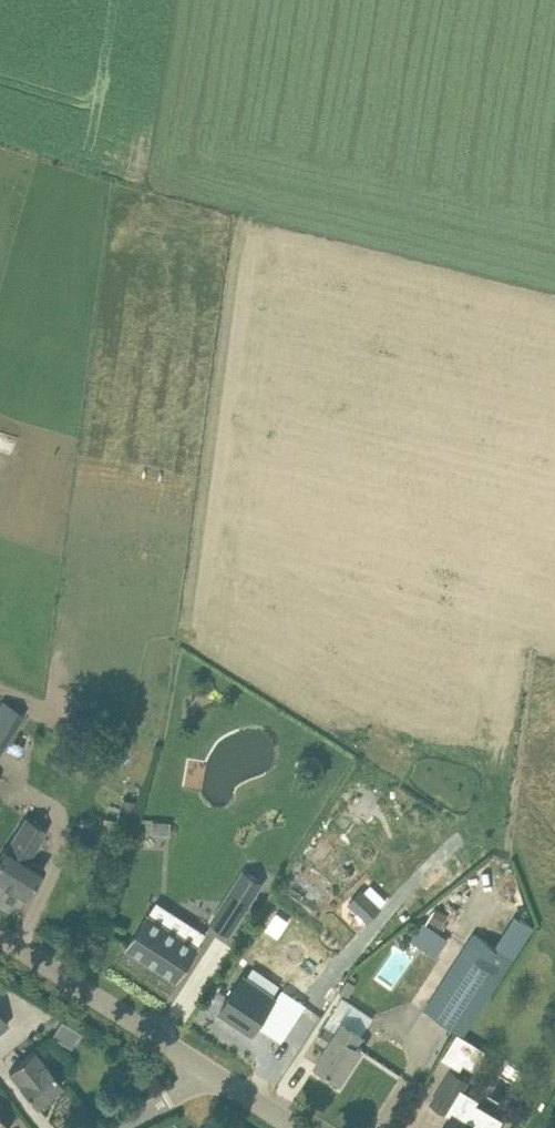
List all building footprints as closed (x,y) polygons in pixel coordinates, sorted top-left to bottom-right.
[(4,703),(2,701),(0,704),(0,751),(23,715),(4,703)] [(127,816),(105,814),(103,831),(124,834),(127,816)] [(25,817),(0,857),(0,880),(26,896),(31,887),(44,867),(30,858),(47,830),(25,817)] [(171,833),(172,821),(153,820),(153,833),(171,833)] [(211,921),(231,934),(264,882),(245,869),(211,921)] [(363,888),(350,902),(369,920),(382,906),(363,888)] [(448,912),(436,905),(428,919),(440,926),(448,912)] [(148,912),(127,946),(179,980),(201,946),(199,945),(207,932),(193,923),(185,936),(148,912)] [(449,936),(438,928),(424,947),(436,956),(449,936)] [(514,957),(475,931),(425,1008),(464,1034),(514,957)] [(242,977),(222,1009),(255,1030),(276,998),(242,977)] [(8,1022),(0,1012),(0,1029),(8,1022)] [(63,1018),(54,1033),(73,1044),(82,1030),(63,1018)] [(344,1021),(337,1032),(325,1024),(317,1036),(329,1044),(317,1063),(327,1069),(323,1075),(324,1076),(325,1075),(337,1083),(337,1084),(338,1085),(341,1079),(342,1079),(362,1048),(355,1043),(362,1032),(344,1021)] [(34,1049),(9,1070),(19,1083),(37,1104),(63,1083),(46,1062),(46,1063),(34,1049)] [(432,1102),(449,1111),(468,1079),(452,1069),(432,1102)] [(455,1110),(444,1127),(496,1127),(498,1126),(483,1116),(478,1125),(455,1110)] [(11,1126),(0,1112),(0,1127),(8,1127),(11,1126)]
